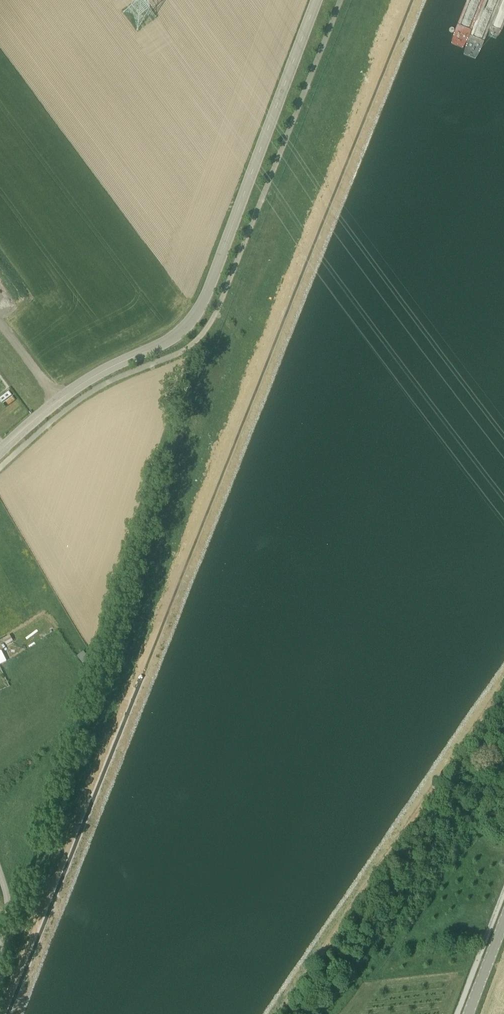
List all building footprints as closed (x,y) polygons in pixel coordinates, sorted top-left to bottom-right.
[(9,635),(4,639),(7,645),(13,641),(9,635)]
